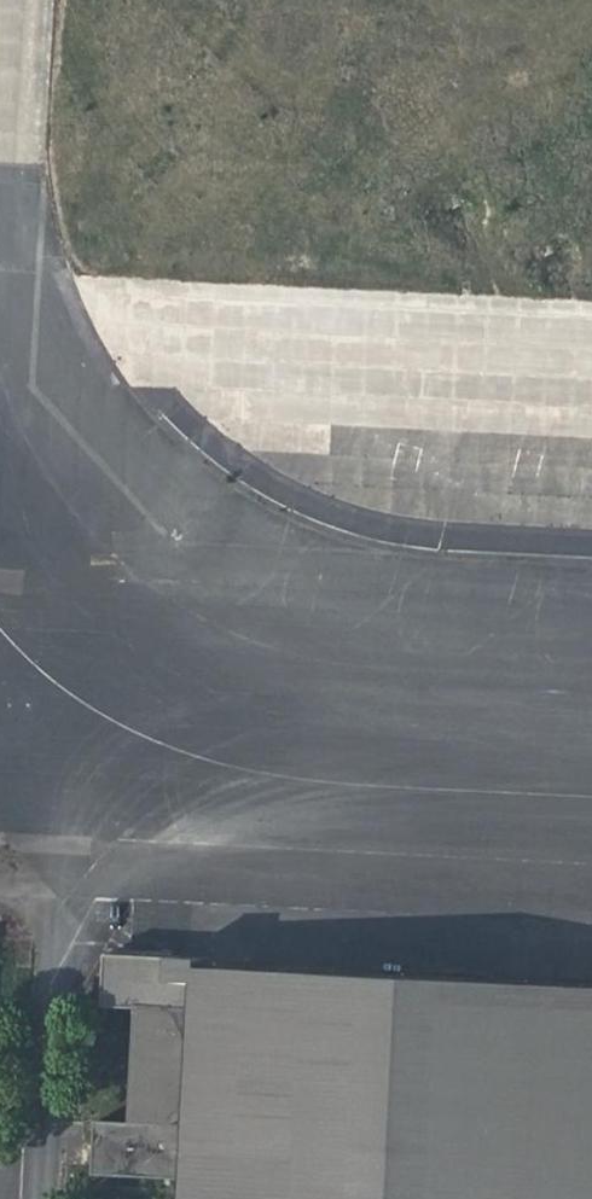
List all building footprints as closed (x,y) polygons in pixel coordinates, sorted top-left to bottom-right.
[(102,957),(98,1005),(132,1008),(126,1123),(92,1123),(91,1173),(176,1178),(175,1198),(591,1198),(591,991),(190,970),(190,963),(102,957)]
